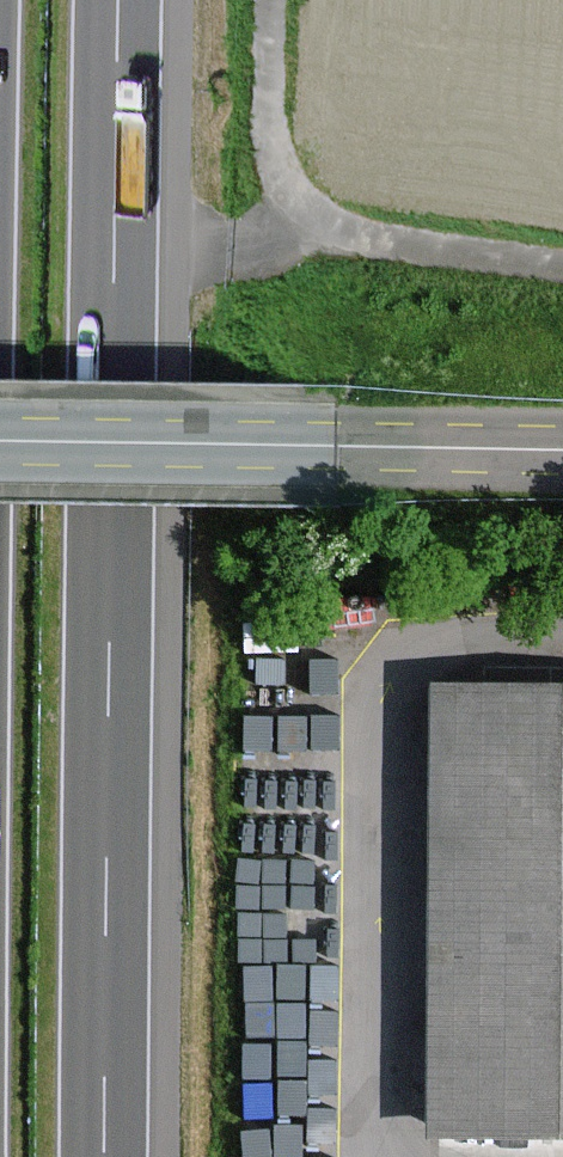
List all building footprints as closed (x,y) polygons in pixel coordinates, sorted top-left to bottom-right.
[(435,691),(435,1125),(562,1125),(562,691),(477,691),(435,691)]
